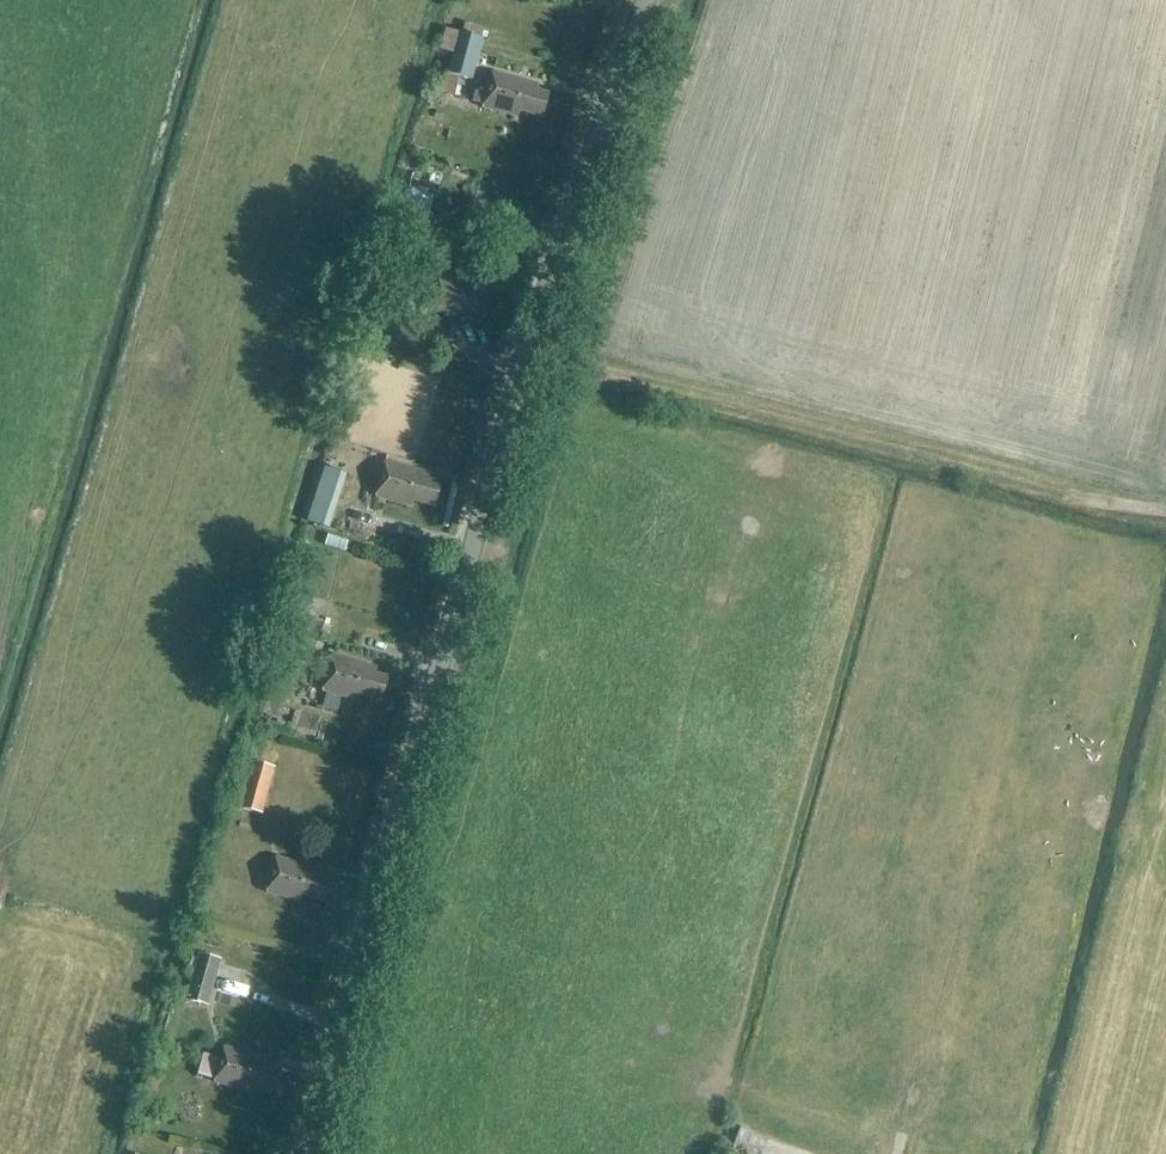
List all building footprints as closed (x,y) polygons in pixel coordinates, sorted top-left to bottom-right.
[(471,80),(483,38),(461,32),(450,74),(471,80)] [(548,95),(535,91),(537,85),(493,73),(487,92),(475,90),(473,102),(484,105),(483,108),(517,117),(518,111),(541,118),(548,95)] [(412,187),(400,226),(418,232),(430,193),(412,187)] [(486,318),(492,295),(480,292),(482,286),(437,274),(427,309),(461,318),(463,312),(486,318)] [(434,507),(440,484),(428,480),(430,474),(385,462),(375,497),(409,506),(411,500),(434,507)] [(330,530),(347,475),(325,468),(307,523),(330,530)] [(316,639),(328,593),(308,587),(295,633),(316,639)] [(381,701),(387,678),(375,674),(376,668),(332,656),(322,691),(356,701),(358,695),(381,701)] [(311,725),(288,717),(283,731),(306,739),(311,725)] [(261,814),(274,768),(253,762),(240,808),(261,814)] [(325,903),(331,879),(319,876),(320,870),(276,857),(266,893),(300,902),(302,896),(325,903)] [(207,1006),(220,960),(199,954),(186,1000),(207,1006)] [(272,1092),(279,1069),(267,1066),(268,1060),(224,1047),(214,1082),(248,1092),(249,1086),(272,1092)]
